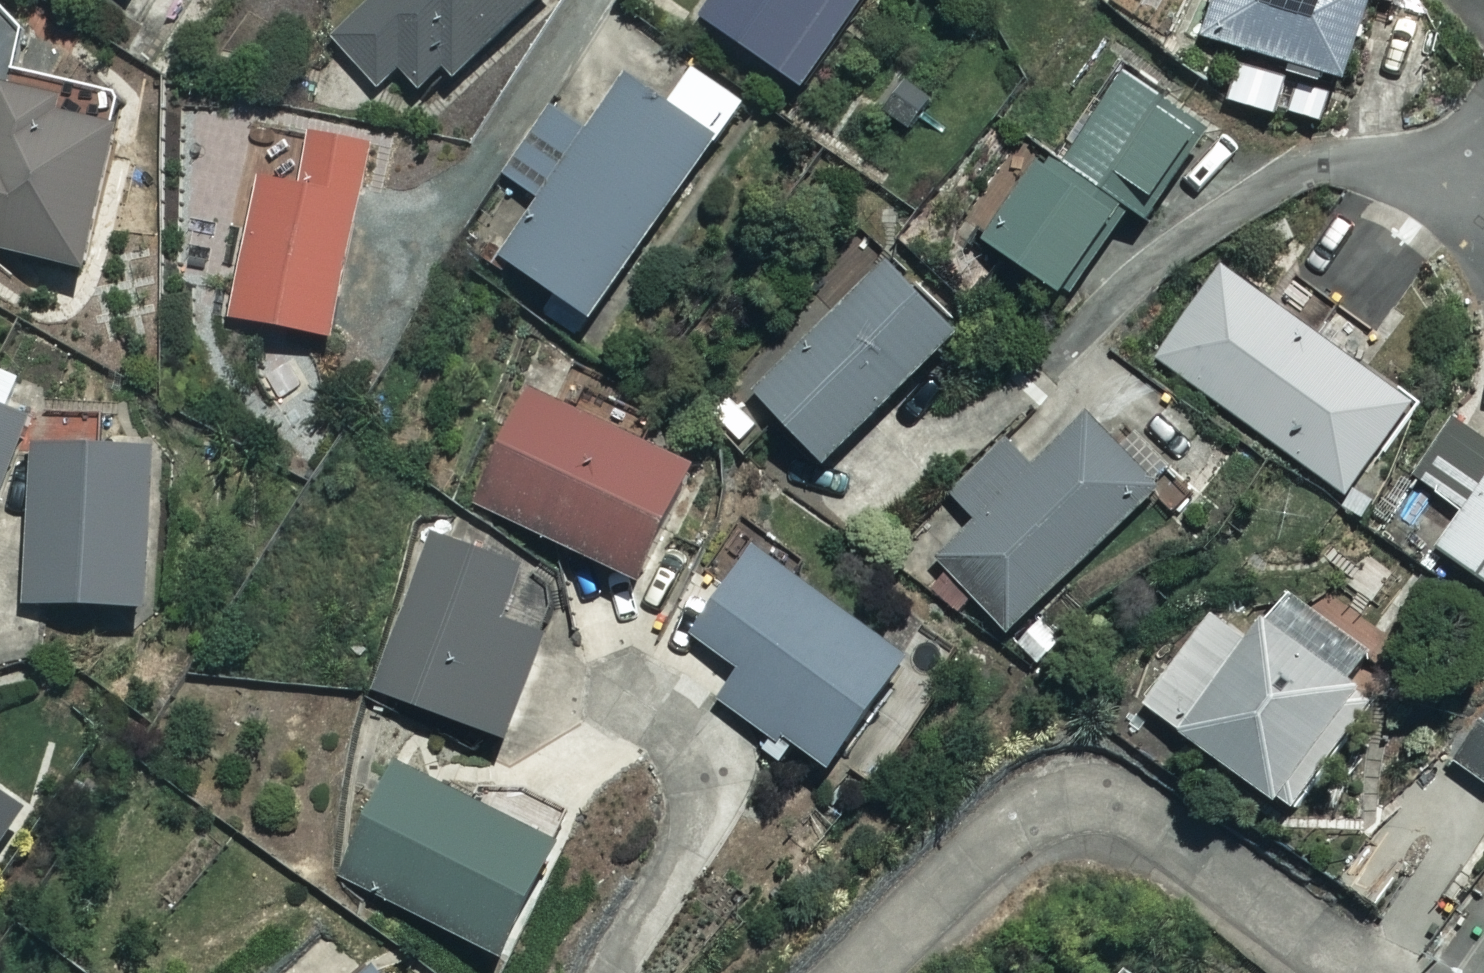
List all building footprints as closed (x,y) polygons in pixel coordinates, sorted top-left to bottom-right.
[(196,0),(165,0),(130,50),(170,78),(215,13),(196,0)] [(333,39),(377,86),(400,64),(431,97),(534,0),(375,0),(333,39)] [(856,0),(714,0),(704,15),(803,80),(856,0)] [(1209,38),(1354,74),(1372,0),(1218,0),(1209,38)] [(742,95),(693,61),(668,99),(628,72),(589,130),(553,106),(508,173),(542,196),(504,253),(595,314),(742,95)] [(1039,146),(985,236),(1071,287),(1125,197),(1149,211),(1207,114),(1125,65),(1067,162),(1039,146)] [(0,68),(0,69),(0,244),(84,263),(123,97),(0,68)] [(374,137),(310,125),(299,181),(259,174),(233,313),(338,332),(374,137)] [(956,327),(886,258),(756,390),(826,459),(956,327)] [(1410,400),(1224,269),(1160,359),(1347,490),(1410,400)] [(690,458),(531,386),(478,502),(638,574),(690,458)] [(0,402),(0,490),(31,415),(0,402)] [(1163,476),(1094,405),(1032,466),(1006,439),(952,492),(975,516),(936,554),(1008,628),(1163,476)] [(1457,410),(1372,533),(1423,568),(1441,542),(1483,571),(1483,429),(1457,410)] [(151,441),(28,439),(25,597),(149,599),(151,441)] [(505,615),(522,557),(430,530),(383,692),(510,729),(541,626),(505,615)] [(902,645),(752,544),(693,633),(740,665),(720,695),(822,764),(902,645)] [(1251,638),(1211,611),(1146,705),(1299,810),(1377,697),(1265,619),(1251,638)] [(1461,756),(1483,771),(1483,721),(1461,756)] [(555,830),(393,758),(341,875),(503,947),(555,830)] [(0,777),(0,834),(26,795),(0,777)] [(1138,957),(1127,972),(1159,972),(1138,957)] [(370,964),(359,972),(378,972),(370,964)]
